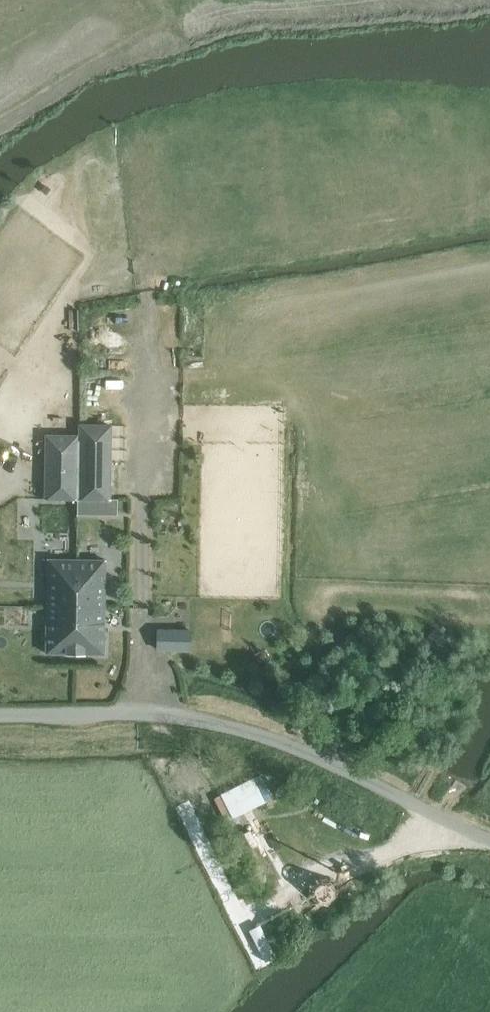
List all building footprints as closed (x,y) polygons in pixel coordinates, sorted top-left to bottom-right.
[(79,424),(79,435),(78,499),(110,500),(110,467),(106,467),(107,425),(79,424)] [(78,499),(79,435),(49,435),(49,466),(45,466),(44,499),(78,499)] [(104,654),(105,560),(47,559),(46,653),(104,654)] [(189,630),(157,630),(157,646),(157,649),(161,649),(189,650),(189,630)] [(223,792),(234,814),(272,796),(261,773),(223,792)] [(303,895),(302,905),(312,915),(321,915),(331,905),(331,896),(322,886),(312,886),(303,895)]
